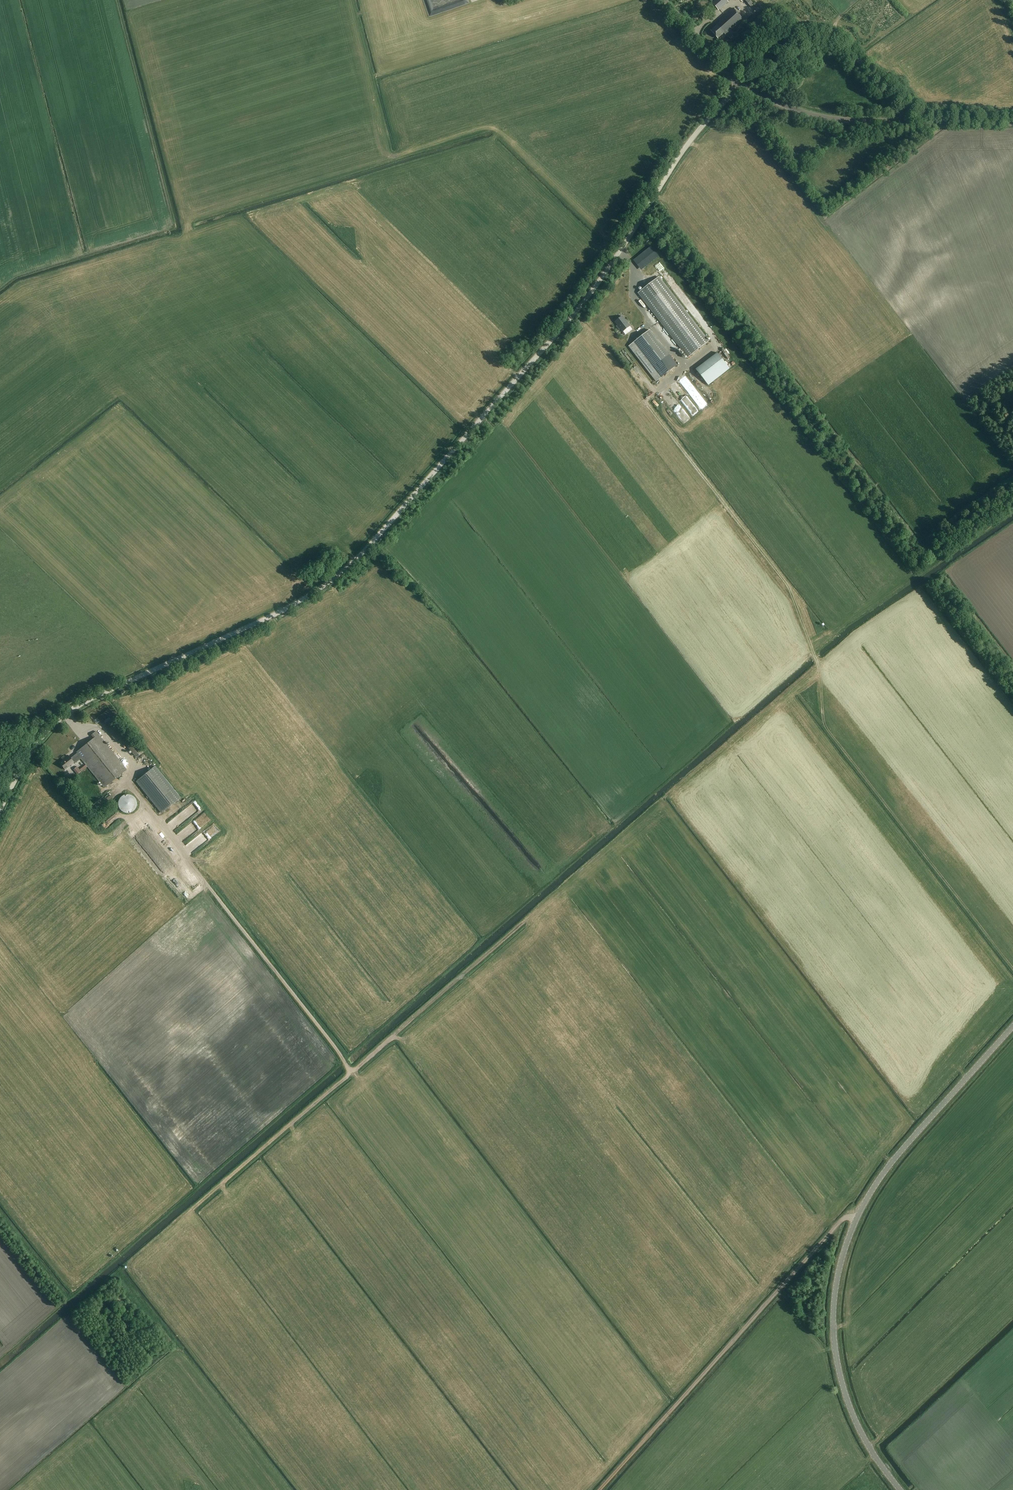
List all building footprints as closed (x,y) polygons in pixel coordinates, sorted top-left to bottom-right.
[(727,1),(728,0),(715,0),(712,3),(719,10),(728,2),(727,1)] [(743,19),(733,9),(729,12),(730,13),(727,16),(726,15),(719,21),(720,22),(710,31),(718,39),(724,34),(725,35),(743,19)] [(638,293),(688,357),(708,341),(659,277),(638,293)] [(630,326),(622,316),(620,318),(619,317),(617,319),(617,320),(615,322),(618,325),(616,326),(619,330),(620,328),(623,332),(630,326)] [(650,330),(629,346),(657,382),(677,366),(650,330)] [(708,385),(711,383),(730,369),(728,366),(717,353),(696,369),(708,385)] [(692,389),(687,393),(700,409),(705,405),(692,389)] [(104,787),(127,769),(96,731),(91,735),(93,738),(76,752),(77,753),(71,758),(68,755),(59,763),(65,770),(74,762),(75,763),(81,758),(104,787)] [(143,750),(132,738),(125,745),(135,757),(143,750)] [(136,782),(161,813),(180,798),(155,766),(136,782)] [(132,796),(129,795),(124,795),(121,797),(119,801),(118,805),(120,809),(123,812),(126,813),(131,813),(134,811),(136,807),(137,803),(135,799),(132,796)]
